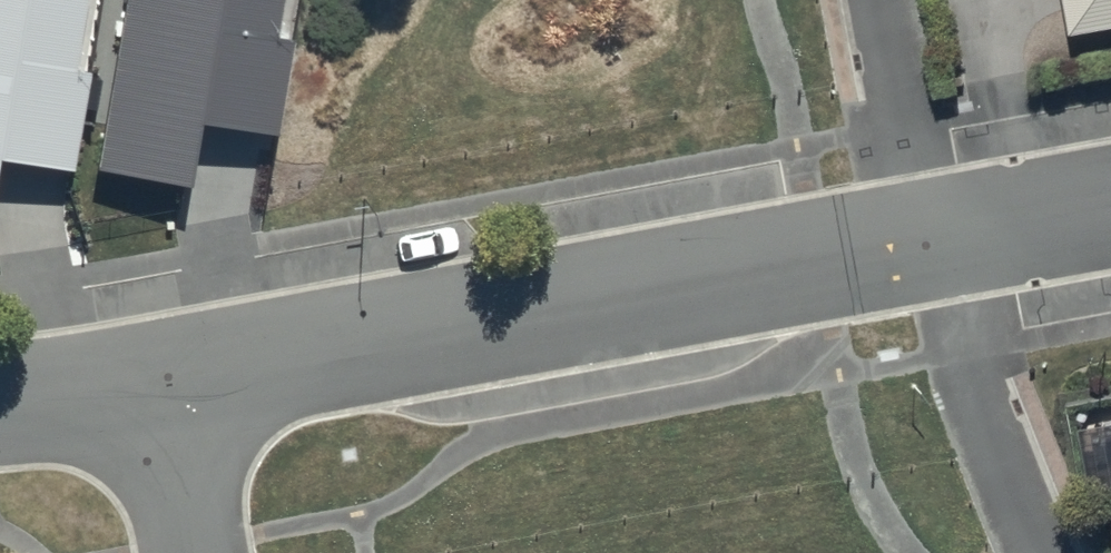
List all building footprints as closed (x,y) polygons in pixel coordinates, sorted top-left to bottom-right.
[(1,161),(77,173),(92,76),(79,74),(90,0),(0,0),(0,166),(1,161)] [(98,169),(193,185),(204,124),(273,136),(290,40),(276,38),(283,0),(127,0),(98,169)] [(1072,32),(1110,25),(1110,0),(1067,0),(1072,32)]
